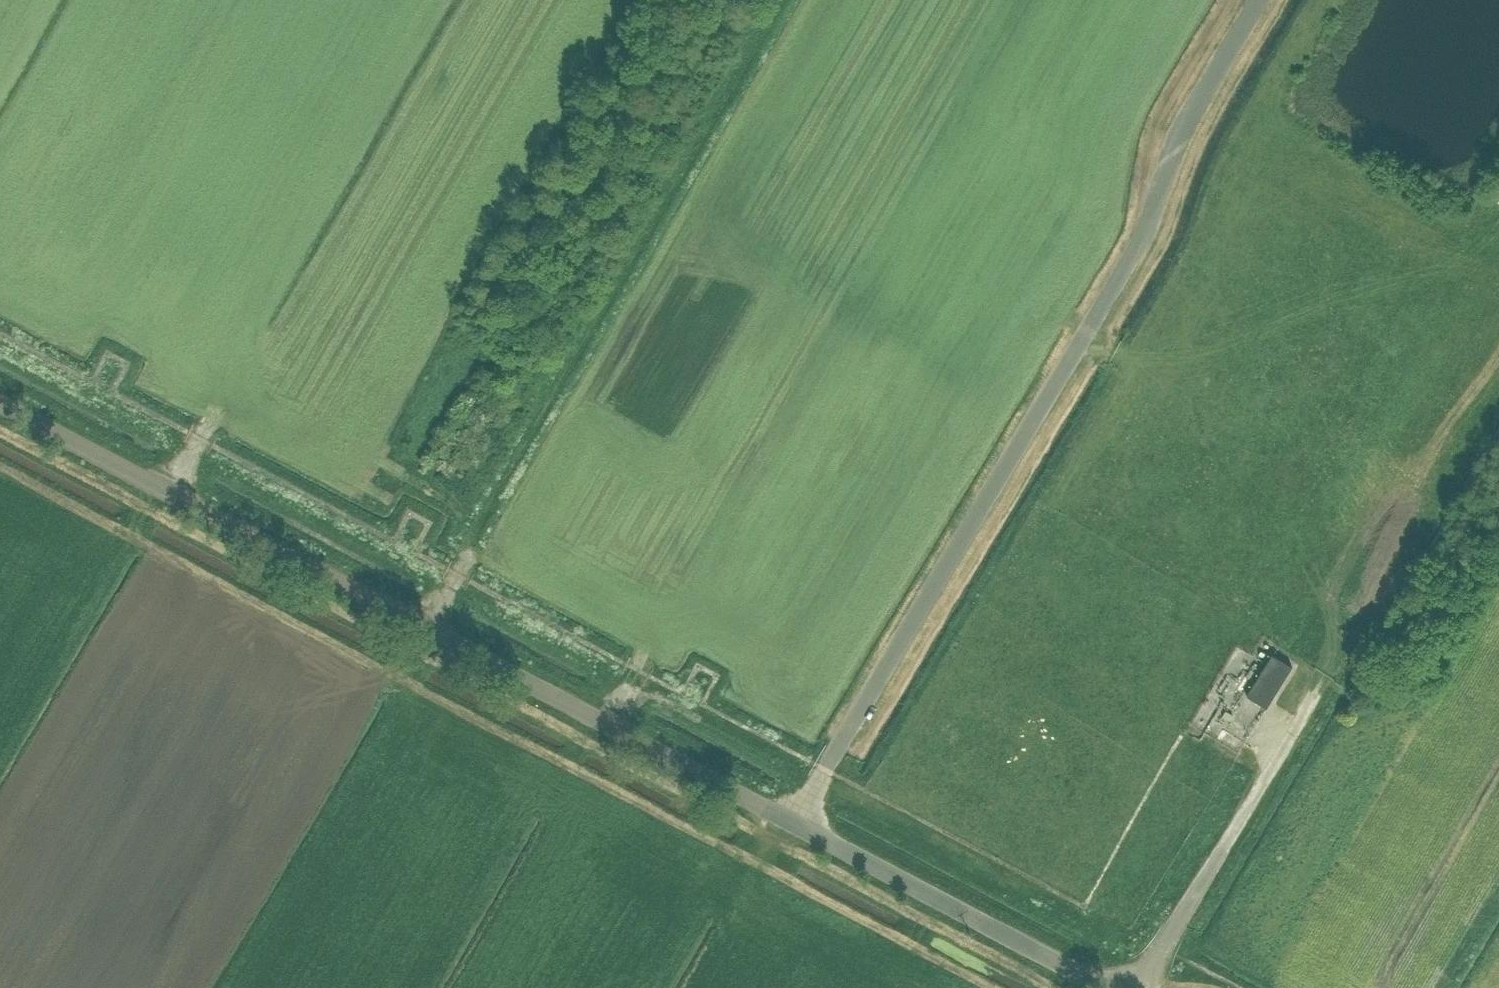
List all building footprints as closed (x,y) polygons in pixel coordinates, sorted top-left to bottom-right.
[(1267,709),(1292,668),(1272,655),(1247,697),(1267,709)]
